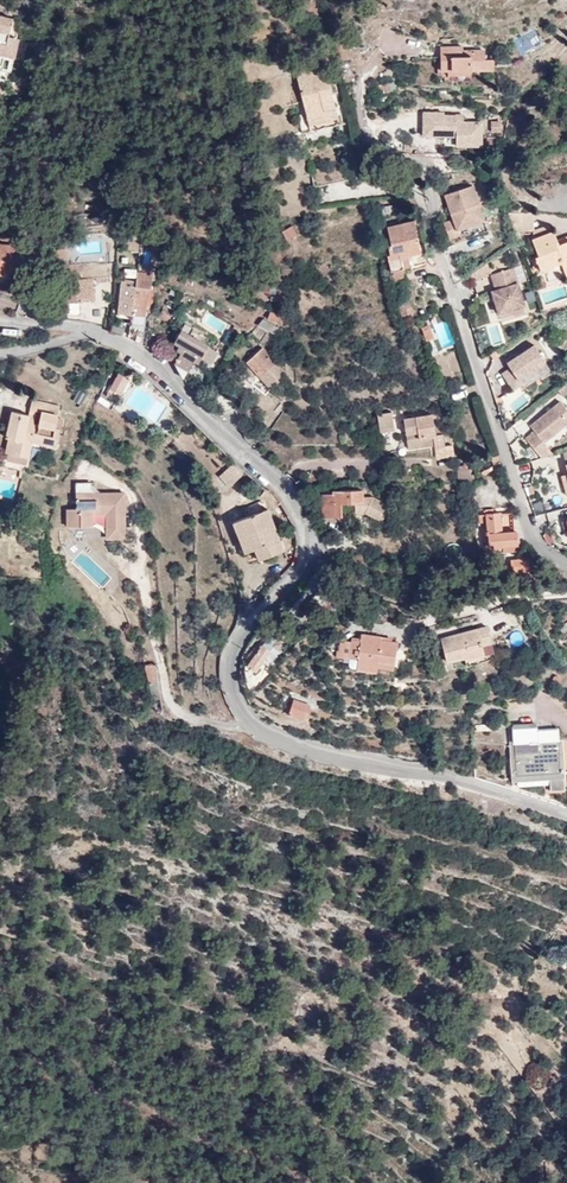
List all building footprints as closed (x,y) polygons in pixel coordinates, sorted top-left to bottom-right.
[(2,66),(5,56),(15,58),(18,40),(9,38),(13,20),(0,17),(0,66),(2,66)] [(442,70),(449,70),(471,69),(493,69),(493,59),(484,59),(484,51),(462,51),(462,47),(441,47),(442,70)] [(296,74),(307,119),(336,111),(332,94),(329,82),(325,67),(296,74)] [(334,80),(329,82),(332,94),(338,92),(334,80)] [(463,137),(463,144),(480,144),(481,121),(456,120),(456,114),(444,114),(444,111),(423,110),(423,134),(455,134),(455,137),(463,137)] [(336,111),(307,119),(309,125),(338,118),(336,111)] [(489,121),(489,134),(502,134),(502,121),(489,121)] [(459,233),(461,237),(487,228),(472,183),(445,192),(454,218),(444,221),(449,236),(459,233)] [(387,256),(398,283),(408,281),(405,267),(425,262),(422,251),(421,251),(414,221),(388,227),(391,242),(388,243),(390,255),(387,255),(387,256)] [(534,229),(534,239),(533,239),(539,255),(536,257),(541,270),(551,266),(549,262),(561,258),(562,262),(565,272),(566,271),(566,241),(560,244),(558,240),(554,231),(552,231),(550,225),(534,229)] [(280,232),(286,241),(297,235),(291,226),(280,232)] [(6,245),(0,245),(0,273),(3,273),(3,277),(9,278),(10,270),(4,270),(6,245)] [(18,246),(6,245),(4,270),(10,270),(16,271),(18,246)] [(394,284),(398,283),(387,256),(394,284)] [(492,290),(498,312),(524,304),(512,267),(491,274),(496,289),(492,290)] [(119,313),(132,315),(136,278),(128,277),(127,286),(122,286),(119,313)] [(79,291),(78,279),(67,280),(67,278),(57,278),(58,290),(61,290),(61,302),(80,301),(79,291)] [(89,278),(78,279),(79,291),(89,290),(89,278)] [(136,278),(132,315),(144,316),(146,300),(147,288),(151,289),(151,280),(136,278)] [(268,318),(278,321),(280,315),(270,312),(268,318)] [(263,319),(258,324),(275,334),(277,330),(279,331),(281,328),(263,319)] [(182,352),(176,363),(184,378),(195,358),(197,354),(201,357),(212,362),(219,351),(190,335),(194,329),(185,324),(175,342),(180,346),(178,350),(182,352)] [(241,329),(235,326),(232,331),(238,335),(241,329)] [(496,326),(489,327),(492,343),(499,341),(496,326)] [(434,337),(430,327),(423,330),(427,340),(434,337)] [(151,333),(148,347),(156,351),(160,335),(151,333)] [(503,374),(513,389),(522,384),(519,380),(545,362),(535,346),(508,363),(511,368),(503,374)] [(260,375),(275,362),(262,348),(248,361),(260,375)] [(285,375),(275,362),(260,375),(271,388),(285,375)] [(111,387),(114,389),(121,393),(129,378),(119,372),(111,387)] [(566,395),(566,383),(558,390),(564,398),(566,395)] [(79,388),(70,402),(79,408),(88,394),(79,388)] [(102,398),(98,401),(108,407),(110,404),(102,398)] [(27,421),(28,414),(12,411),(6,437),(10,437),(6,453),(19,456),(23,439),(31,441),(55,447),(60,430),(54,428),(59,405),(32,399),(29,409),(36,410),(41,412),(38,424),(33,423),(27,421)] [(541,458),(553,455),(545,444),(566,426),(566,411),(561,403),(531,427),(535,432),(526,439),(541,458)] [(29,409),(28,414),(27,421),(33,423),(36,410),(29,409)] [(380,428),(393,425),(391,412),(378,414),(380,428)] [(411,438),(407,439),(409,448),(435,444),(435,447),(445,446),(443,433),(435,434),(432,415),(404,419),(406,433),(411,432),(411,438)] [(507,418),(503,422),(506,430),(512,424),(507,418)] [(529,421),(516,425),(519,434),(531,431),(529,421)] [(23,439),(19,456),(28,457),(31,441),(23,439)] [(230,465),(216,479),(227,490),(241,475),(230,465)] [(459,481),(474,480),(473,473),(471,473),(470,468),(459,469),(459,481)] [(125,538),(124,493),(97,494),(91,488),(92,483),(76,483),(77,509),(68,509),(69,527),(92,526),(92,515),(108,515),(108,538),(125,538)] [(274,494),(269,491),(267,489),(263,496),(275,506),(281,504),(274,494)] [(381,522),(387,511),(387,507),(372,498),(362,498),(362,491),(336,491),(336,494),(322,494),(322,516),(340,516),(340,503),(355,502),(355,512),(363,512),(381,522)] [(250,533),(256,548),(261,560),(284,551),(268,509),(234,521),(240,536),(250,533)] [(479,516),(480,522),(487,522),(490,547),(493,547),(494,550),(503,550),(503,552),(516,552),(516,545),(518,545),(517,532),(502,533),(500,513),(494,513),(493,509),(486,510),(487,515),(479,516)] [(246,552),(256,548),(250,533),(240,536),(246,552)] [(353,558),(354,560),(356,566),(364,564),(362,555),(353,558)] [(512,574),(530,572),(529,559),(511,561),(512,574)] [(356,566),(354,560),(339,563),(345,569),(356,566)] [(74,590),(85,602),(90,596),(80,585),(74,590)] [(314,597),(322,607),(332,598),(323,588),(314,597)] [(335,607),(345,597),(341,593),(331,603),(335,607)] [(460,633),(441,638),(447,661),(464,656),(465,659),(484,654),(482,644),(491,642),(487,626),(476,629),(477,632),(460,636),(460,633)] [(262,645),(248,665),(256,671),(263,661),(267,663),(280,648),(281,645),(281,641),(279,640),(283,635),(279,631),(274,631),(263,646),(262,645)] [(377,660),(395,662),(398,642),(381,640),(381,636),(361,634),(361,639),(352,638),(351,641),(349,658),(358,659),(357,667),(357,668),(376,671),(377,666),(377,660)] [(114,636),(105,640),(115,657),(122,654),(114,636)] [(349,658),(351,641),(340,640),(337,656),(348,658),(349,658)] [(353,667),(357,667),(358,659),(349,658),(348,658),(348,664),(350,666),(353,667)] [(150,681),(158,680),(155,664),(147,666),(150,681)] [(161,698),(158,680),(150,681),(154,699),(161,698)] [(311,706),(293,699),(288,714),(306,720),(311,706)] [(560,766),(558,739),(558,728),(537,729),(537,724),(513,726),(514,745),(515,758),(510,758),(511,766),(515,766),(516,775),(549,773),(549,778),(564,777),(564,766),(560,766)] [(565,790),(564,777),(549,778),(550,791),(565,790)] [(327,1159),(330,1151),(315,1144),(311,1153),(327,1159)]
